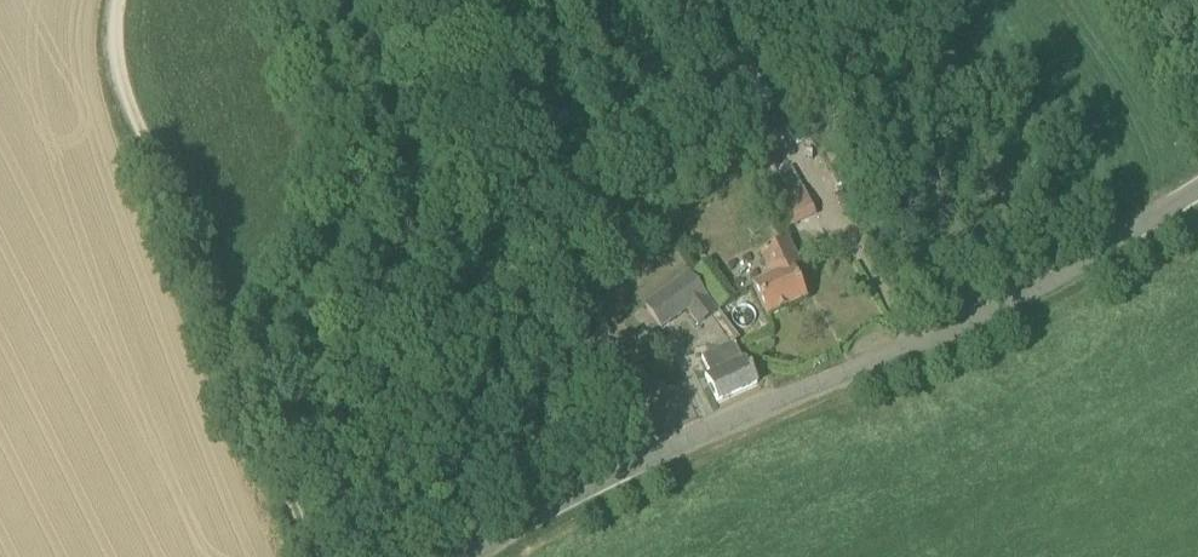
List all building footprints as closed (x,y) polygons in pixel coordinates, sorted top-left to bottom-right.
[(741,130),(761,165),(780,155),(761,120),(741,130)] [(816,216),(805,195),(798,181),(784,188),(788,195),(771,203),(785,231),(816,216)] [(761,254),(773,279),(754,288),(769,318),(806,301),(792,270),(800,266),(789,242),(761,254)] [(720,310),(736,299),(709,262),(694,273),(720,310)] [(718,312),(708,297),(689,272),(646,303),(663,327),(686,310),(698,327),(718,312)] [(710,374),(706,376),(718,402),(758,384),(746,358),(742,359),(735,343),(702,358),(710,374)]
